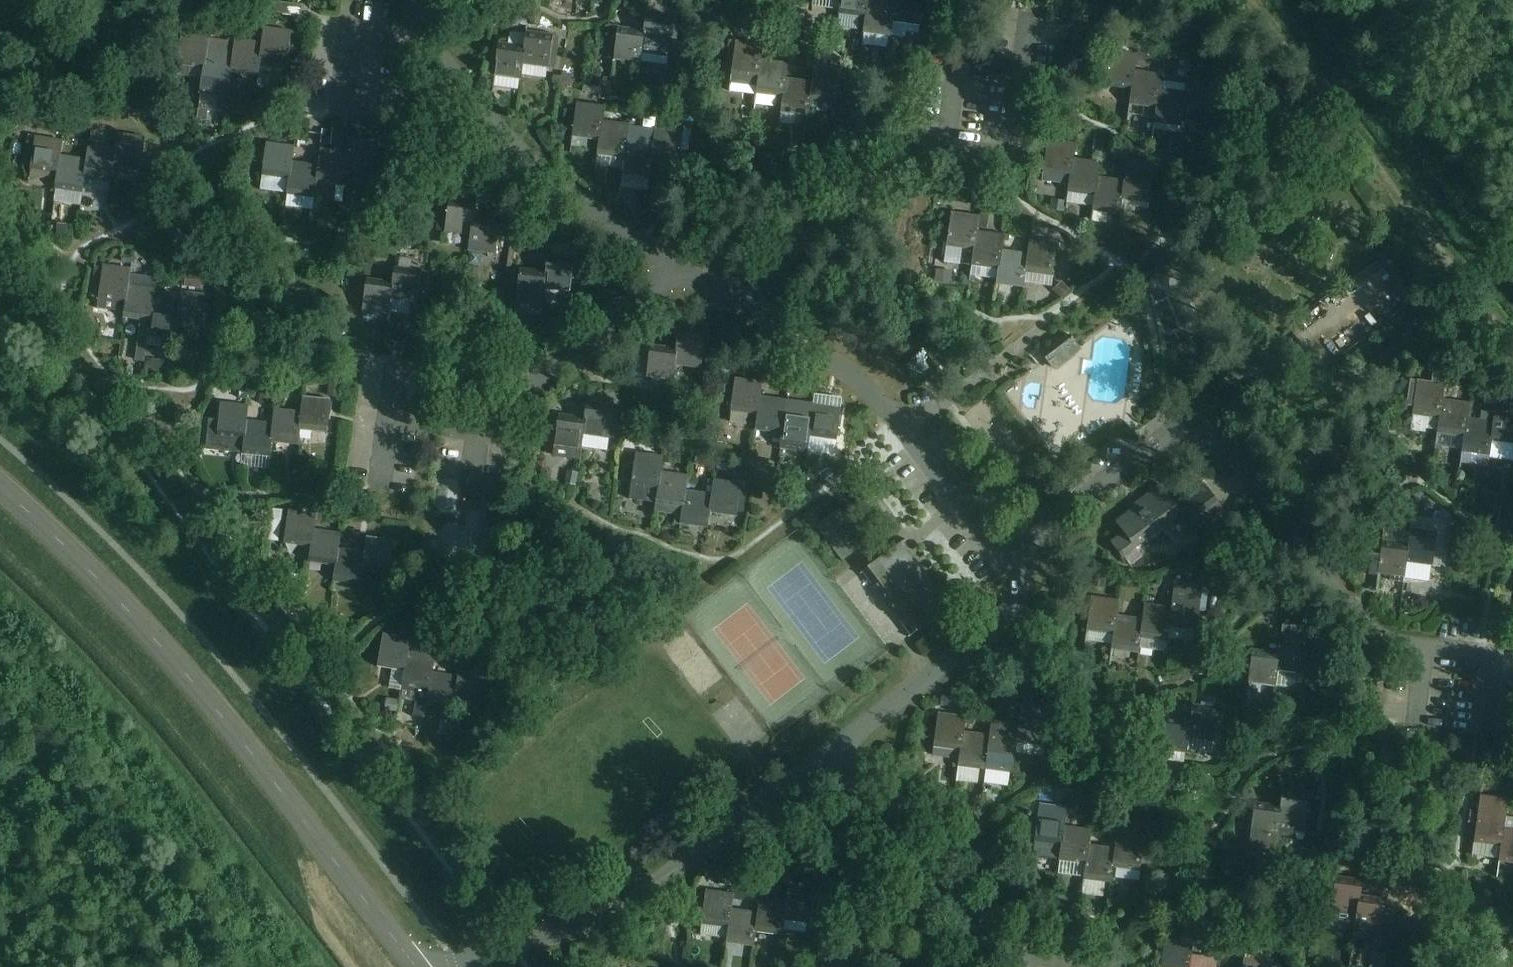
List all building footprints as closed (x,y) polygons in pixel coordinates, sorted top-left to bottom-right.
[(836,29),(837,29),(839,13),(859,15),(865,16),(867,0),(840,0),(836,29)] [(863,33),(883,35),(889,36),(891,21),(894,2),(880,0),(867,0),(865,16),(863,33)] [(891,21),(912,24),(919,24),(922,0),(894,0),(894,2),(891,21)] [(643,30),(641,50),(674,54),(678,20),(645,15),(643,30)] [(617,27),(610,76),(611,76),(613,61),(633,63),(639,64),(641,50),(643,30),(617,27)] [(259,58),(258,61),(280,64),(285,65),(290,32),(263,28),(261,43),(259,58)] [(174,31),(169,61),(176,62),(176,64),(198,68),(203,68),(206,51),(208,36),(180,32),(174,31)] [(523,48),(521,65),(541,68),(547,69),(547,66),(554,67),(558,36),(526,32),(523,48)] [(231,69),(230,72),(250,75),(256,76),(258,61),(259,58),(261,43),(235,39),(232,55),(231,69)] [(734,42),(728,91),(729,91),(731,81),(756,84),(759,61),(762,45),(734,42)] [(497,44),(489,93),(490,93),(493,76),(519,80),(521,65),(523,48),(507,45),(497,44)] [(201,81),(200,93),(227,97),(228,87),(230,72),(231,69),(232,55),(206,51),(203,68),(201,81)] [(1103,80),(1102,84),(1124,87),(1130,87),(1132,71),(1134,56),(1107,51),(1103,80)] [(659,61),(658,69),(682,72),(683,64),(659,61)] [(756,84),(753,110),(754,110),(756,93),(777,95),(782,96),(784,79),(786,64),(759,61),(756,84)] [(1182,111),(1180,120),(1201,123),(1202,114),(1208,115),(1210,104),(1216,105),(1218,89),(1212,88),(1213,81),(1214,70),(1188,66),(1186,78),(1185,87),(1184,93),(1182,105),(1182,111)] [(811,83),(807,108),(828,111),(829,104),(836,105),(841,71),(813,67),(811,83)] [(1128,98),(1128,103),(1149,106),(1155,106),(1157,89),(1159,74),(1132,71),(1130,87),(1128,98)] [(782,96),(777,129),(779,129),(779,123),(781,113),(795,115),(806,116),(807,108),(811,83),(784,79),(782,96)] [(1155,106),(1153,122),(1180,126),(1180,120),(1182,111),(1182,105),(1184,93),(1157,89),(1155,106)] [(977,97),(976,107),(996,108),(997,99),(977,97)] [(576,103),(569,153),(570,153),(571,146),(572,136),(587,137),(593,138),(599,139),(601,121),(603,107),(576,103)] [(993,111),(990,123),(1009,127),(1011,116),(993,111)] [(597,149),(597,154),(618,157),(624,157),(626,140),(628,125),(601,121),(599,139),(597,149)] [(1163,139),(1181,139),(1181,127),(1162,128),(1163,139)] [(651,156),(651,162),(671,165),(677,166),(682,132),(656,128),(654,143),(651,156)] [(332,130),(322,129),(320,143),(331,144),(332,130)] [(113,164),(112,167),(133,170),(139,171),(144,138),(117,134),(115,149),(113,164)] [(26,140),(22,164),(30,165),(30,167),(30,170),(50,173),(57,174),(59,156),(61,141),(34,137),(34,141),(26,140)] [(344,168),(344,171),(365,173),(371,174),(375,141),(348,138),(347,153),(344,168)] [(622,168),(621,174),(648,177),(651,162),(651,156),(654,143),(626,140),(624,157),(622,168)] [(1042,167),(1041,172),(1063,174),(1069,175),(1071,158),(1073,143),(1046,140),(1042,167)] [(262,172),(262,175),(282,178),(289,179),(291,161),(293,146),(265,142),(262,172)] [(84,175),(84,177),(104,180),(110,181),(112,167),(113,164),(115,149),(88,145),(86,160),(84,175)] [(315,179),(315,183),(336,185),(342,186),(344,171),(344,168),(347,153),(319,149),(318,164),(315,179)] [(55,186),(55,189),(75,192),(82,193),(84,177),(84,175),(86,160),(59,156),(57,174),(55,186)] [(1069,175),(1067,190),(1088,193),(1094,194),(1097,177),(1099,162),(1071,158),(1069,175)] [(287,191),(287,194),(307,197),(313,197),(315,183),(315,179),(318,164),(291,161),(289,179),(287,191)] [(1123,181),(1120,199),(1141,201),(1147,202),(1152,165),(1125,161),(1123,181)] [(1094,194),(1092,210),(1113,213),(1118,214),(1120,199),(1123,181),(1097,177),(1094,194)] [(438,214),(436,231),(445,233),(470,236),(473,219),(475,204),(449,201),(447,215),(438,214)] [(949,214),(943,262),(944,262),(946,246),(966,248),(972,249),(974,233),(976,217),(949,214)] [(470,236),(468,251),(494,255),(499,223),(473,219),(470,236)] [(972,249),(970,264),(992,267),(997,268),(1000,251),(1002,236),(974,233),(972,249)] [(1026,255),(1024,273),(1051,277),(1056,243),(1028,240),(1026,255)] [(996,278),(995,285),(1016,288),(1022,288),(1024,273),(1026,255),(1000,251),(997,268),(996,278)] [(361,257),(359,274),(370,275),(372,258),(361,257)] [(545,272),(543,288),(569,292),(570,285),(574,260),(547,257),(545,272)] [(92,274),(89,295),(98,296),(96,307),(124,311),(129,274),(129,269),(102,266),(101,275),(92,274)] [(392,283),(390,299),(409,302),(416,303),(417,298),(425,299),(429,272),(421,271),(395,267),(392,283)] [(511,268),(506,299),(514,300),(534,303),(533,313),(540,314),(543,288),(545,272),(519,269),(511,268)] [(186,272),(185,286),(201,288),(203,274),(199,274),(186,272)] [(124,311),(123,317),(144,320),(150,321),(154,293),(156,277),(129,274),(124,311)] [(366,279),(362,311),(363,311),(381,313),(388,314),(390,299),(392,283),(366,279)] [(180,296),(175,337),(196,339),(197,327),(203,328),(208,295),(181,291),(180,296)] [(148,333),(148,336),(168,339),(175,340),(175,337),(180,296),(154,293),(150,321),(148,333)] [(675,360),(674,366),(694,368),(700,369),(704,336),(678,333),(676,347),(675,360)] [(1072,337),(1045,358),(1054,371),(1082,350),(1078,345),(1072,337)] [(650,344),(646,377),(647,377),(666,380),(672,381),(674,366),(675,360),(676,347),(650,344)] [(144,362),(143,370),(160,372),(161,363),(161,360),(145,358),(144,362)] [(1406,383),(1402,410),(1410,411),(1438,415),(1440,398),(1444,370),(1431,368),(1429,381),(1415,379),(1414,385),(1406,383)] [(730,408),(730,411),(750,414),(757,415),(759,394),(761,382),(734,378),(730,408)] [(755,427),(755,430),(775,433),(781,434),(784,413),(786,398),(759,394),(757,415),(755,427)] [(300,427),(300,429),(321,432),(327,432),(331,400),(303,396),(301,412),(300,427)] [(780,446),(779,449),(800,451),(806,452),(808,438),(809,435),(811,416),(813,402),(786,398),(784,413),(781,434),(780,446)] [(1438,415),(1436,431),(1457,433),(1463,434),(1465,417),(1467,402),(1440,398),(1438,415)] [(809,435),(808,438),(830,441),(836,441),(840,405),(813,402),(811,416),(809,435)] [(221,403),(217,436),(218,436),(238,439),(244,439),(246,421),(247,406),(221,403)] [(584,418),(582,434),(601,437),(608,438),(613,406),(587,403),(584,418)] [(1489,440),(1503,442),(1512,443),(1512,408),(1494,406),(1492,421),(1489,440)] [(272,439),(271,442),(291,444),(298,445),(300,429),(300,427),(301,412),(275,409),(273,424),(272,439)] [(558,414),(554,446),(574,449),(580,449),(582,434),(584,418),(558,414)] [(1463,434),(1461,450),(1482,453),(1487,454),(1489,440),(1492,421),(1465,417),(1463,434)] [(244,439),(242,454),(263,456),(270,457),(271,442),(272,439),(273,424),(246,421),(244,439)] [(635,453),(629,496),(644,498),(645,485),(657,487),(660,472),(662,457),(635,453)] [(569,470),(567,483),(577,485),(579,472),(569,470)] [(657,487),(655,505),(676,508),(674,518),(681,519),(685,491),(688,476),(660,472),(657,487)] [(710,510),(709,512),(730,515),(736,516),(736,511),(743,512),(747,487),(740,486),(740,483),(714,480),(712,495),(710,510)] [(1202,482),(1172,503),(1180,513),(1194,533),(1224,512),(1202,482)] [(1122,532),(1109,541),(1120,556),(1133,546),(1164,524),(1164,525),(1180,513),(1172,503),(1159,485),(1131,506),(1132,507),(1114,521),(1122,532)] [(857,487),(848,494),(863,513),(872,506),(857,487)] [(681,521),(680,524),(701,527),(707,528),(709,512),(710,510),(712,495),(685,491),(681,519),(681,521)] [(284,541),(284,544),(305,547),(311,548),(314,530),(315,515),(288,511),(284,541)] [(1409,530),(1404,562),(1424,564),(1431,565),(1440,566),(1441,553),(1433,552),(1433,550),(1435,536),(1440,536),(1443,537),(1445,520),(1411,516),(1409,527),(1409,530)] [(860,566),(872,555),(843,523),(831,534),(860,566)] [(1369,548),(1365,577),(1375,579),(1376,572),(1389,574),(1403,576),(1404,562),(1409,530),(1382,526),(1379,549),(1369,548)] [(310,560),(309,562),(330,565),(336,566),(338,549),(340,533),(314,530),(311,548),(310,560)] [(363,567),(362,570),(383,573),(389,574),(393,541),(367,538),(365,553),(363,567)] [(911,634),(953,601),(939,584),(935,587),(900,542),(862,571),(911,634)] [(334,579),(334,581),(354,584),(360,585),(362,570),(363,567),(365,553),(338,549),(336,566),(334,579)] [(1170,607),(1168,626),(1188,629),(1195,630),(1196,623),(1202,624),(1205,603),(1199,602),(1200,596),(1172,592),(1170,607)] [(1090,596),(1086,629),(1107,632),(1112,632),(1115,616),(1117,600),(1090,596)] [(1141,619),(1139,638),(1160,640),(1166,641),(1168,626),(1170,607),(1144,603),(1141,619)] [(1111,643),(1110,648),(1132,651),(1132,653),(1137,653),(1139,638),(1141,619),(1115,616),(1112,632),(1111,643)] [(1277,653),(1273,686),(1288,687),(1290,673),(1296,674),(1301,675),(1307,629),(1281,626),(1277,653)] [(378,663),(377,666),(398,670),(404,671),(407,654),(410,638),(383,633),(378,663)] [(1187,634),(1186,647),(1209,648),(1210,634),(1187,634)] [(1251,650),(1248,683),(1267,685),(1273,686),(1277,653),(1251,650)] [(402,684),(402,686),(422,689),(428,690),(431,672),(434,658),(407,654),(404,671),(402,684)] [(455,693),(455,695),(476,699),(482,700),(487,667),(460,662),(458,677),(455,693)] [(426,703),(426,705),(446,709),(452,710),(455,695),(455,693),(458,677),(431,672),(428,690),(426,703)] [(1189,732),(1188,738),(1214,741),(1214,736),(1222,737),(1225,713),(1217,712),(1218,707),(1213,706),(1201,705),(1192,704),(1190,720),(1189,732)] [(1017,724),(1013,754),(1024,755),(1025,745),(1042,747),(1046,713),(1047,708),(1020,705),(1019,710),(1017,724)] [(938,714),(933,747),(960,750),(962,733),(964,717),(938,714)] [(1164,716),(1160,743),(1180,746),(1179,752),(1186,753),(1188,738),(1189,732),(1190,720),(1164,716)] [(984,770),(1010,774),(1013,759),(1013,754),(1017,724),(990,721),(988,736),(986,755),(984,770)] [(958,760),(958,766),(978,769),(984,770),(986,755),(988,736),(962,733),(960,750),(959,759),(958,760)] [(1279,806),(1277,825),(1297,827),(1303,828),(1308,793),(1282,790),(1279,806)] [(1475,828),(1473,840),(1501,844),(1503,827),(1505,812),(1508,797),(1480,793),(1477,810),(1475,828)] [(1253,802),(1249,834),(1270,836),(1275,837),(1277,825),(1279,806),(1253,802)] [(1038,808),(1032,849),(1060,853),(1063,827),(1065,812),(1038,808)] [(1475,828),(1477,810),(1469,809),(1466,827),(1475,828)] [(1060,853),(1059,858),(1086,861),(1088,845),(1090,830),(1063,827),(1060,853)] [(1498,861),(1512,862),(1512,829),(1503,827),(1501,844),(1499,854),(1498,861)] [(1114,849),(1112,868),(1139,871),(1144,837),(1144,832),(1128,830),(1127,835),(1116,834),(1114,849)] [(1084,875),(1084,879),(1097,881),(1110,883),(1112,868),(1114,849),(1088,845),(1086,861),(1084,875)] [(1334,876),(1330,907),(1356,911),(1358,895),(1361,880),(1334,876)] [(786,901),(783,920),(810,924),(815,890),(788,887),(786,901)] [(705,890),(701,919),(722,922),(722,926),(721,932),(727,933),(730,908),(732,894),(705,890)] [(1355,922),(1354,927),(1373,929),(1380,930),(1384,899),(1358,895),(1356,911),(1355,917),(1355,922)] [(757,912),(754,932),(781,935),(783,920),(786,901),(759,898),(757,912)] [(1321,906),(1318,931),(1327,932),(1328,921),(1330,907),(1321,906)] [(727,933),(727,937),(747,940),(746,946),(753,947),(754,932),(757,912),(730,908),(727,933)] [(1161,966),(1188,966),(1190,955),(1192,940),(1165,936),(1161,963),(1161,966)] [(1216,959),(1190,955),(1188,966),(1215,966),(1216,959)]
